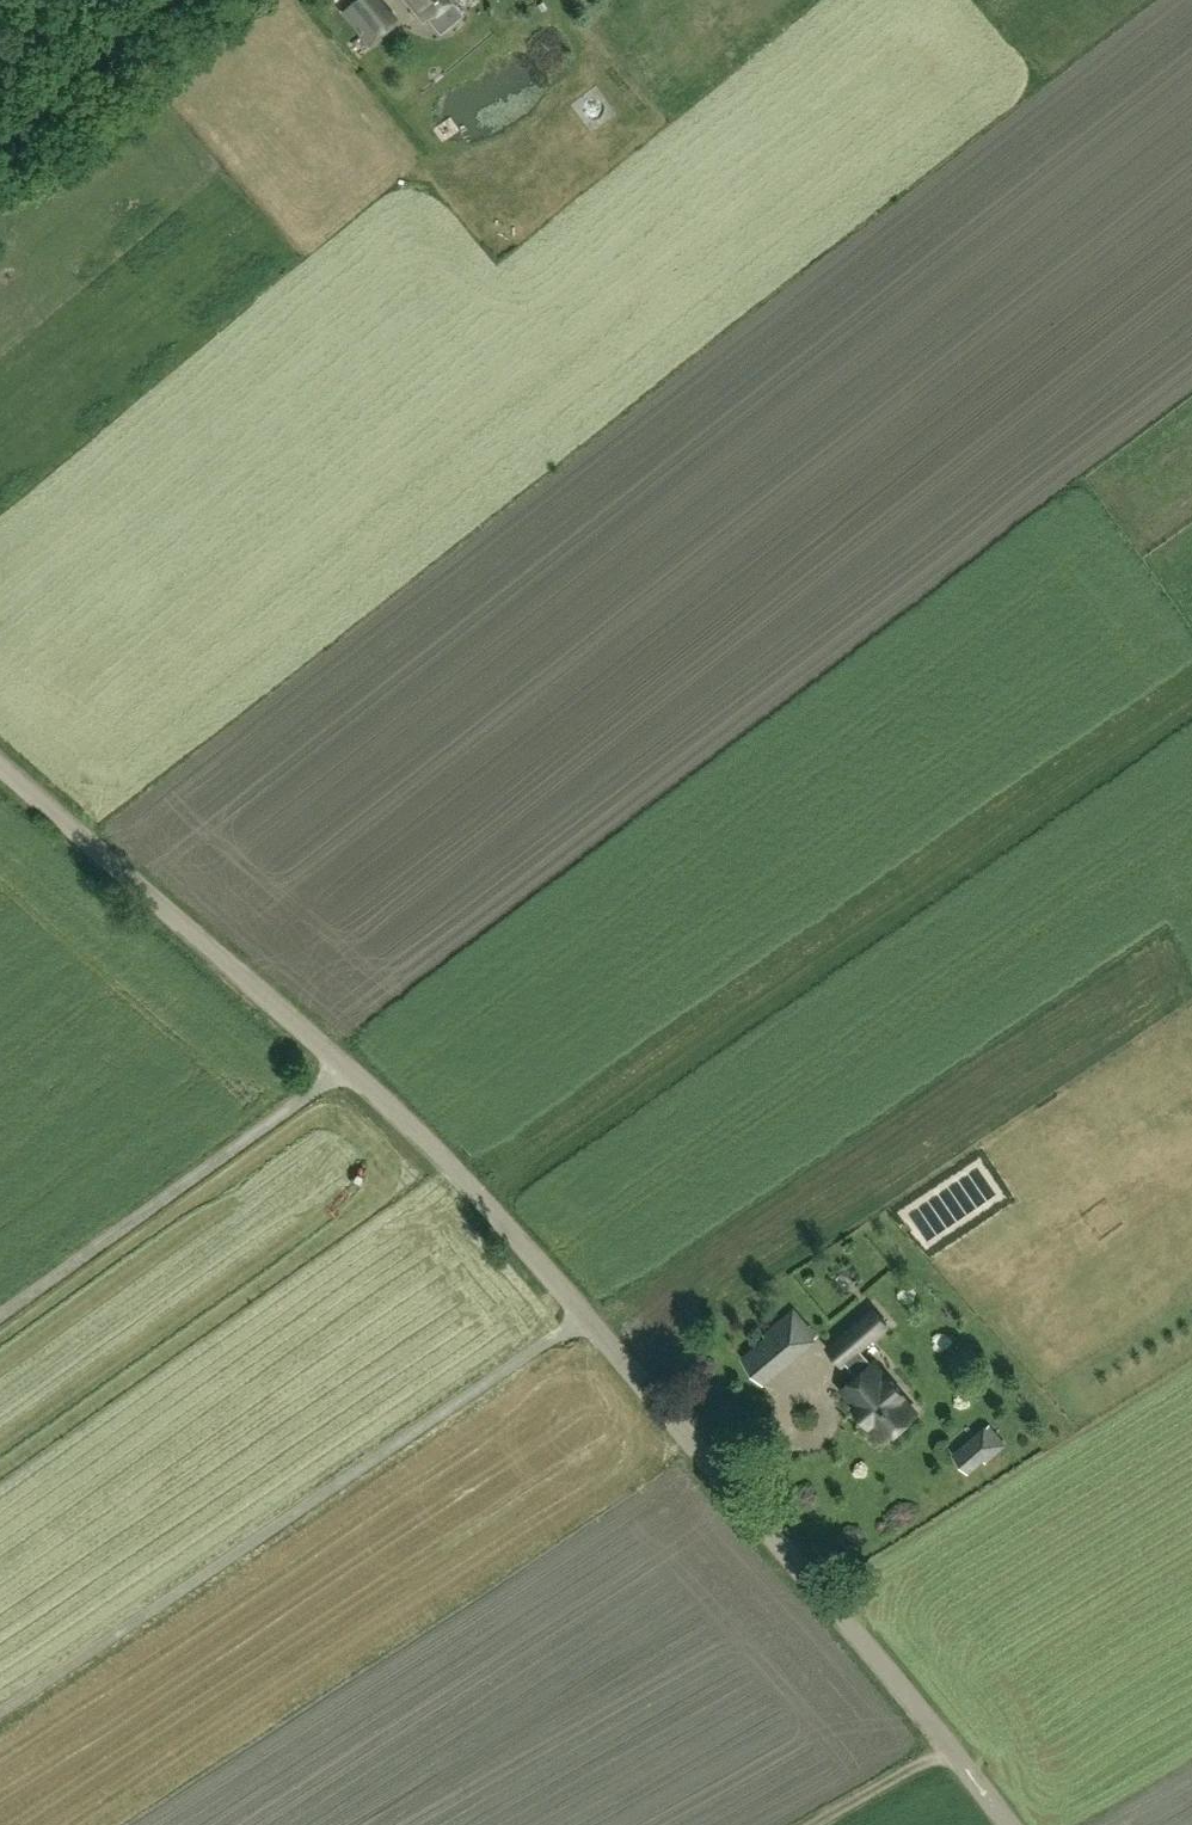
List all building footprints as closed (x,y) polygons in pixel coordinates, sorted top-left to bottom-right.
[(395,17),(381,0),(354,0),(353,1),(377,31),(395,17)] [(453,0),(408,0),(424,19),(428,16),(440,30),(463,11),(453,0)] [(885,1438),(915,1412),(901,1395),(903,1393),(890,1377),(887,1379),(874,1363),(873,1362),(871,1363),(859,1349),(888,1324),(874,1308),(828,1347),(842,1363),(846,1359),(859,1374),(842,1388),(857,1405),(855,1407),(868,1422),(870,1421),(884,1436),(883,1436),(885,1438)] [(794,1310),(778,1324),(799,1349),(815,1336),(794,1310)] [(757,1348),(745,1358),(763,1380),(776,1369),(757,1348)] [(809,1411),(820,1425),(832,1416),(821,1402),(809,1411)] [(840,1494),(890,1453),(865,1423),(815,1465),(840,1494)] [(993,1454),(1004,1444),(989,1426),(977,1436),(993,1454)]
